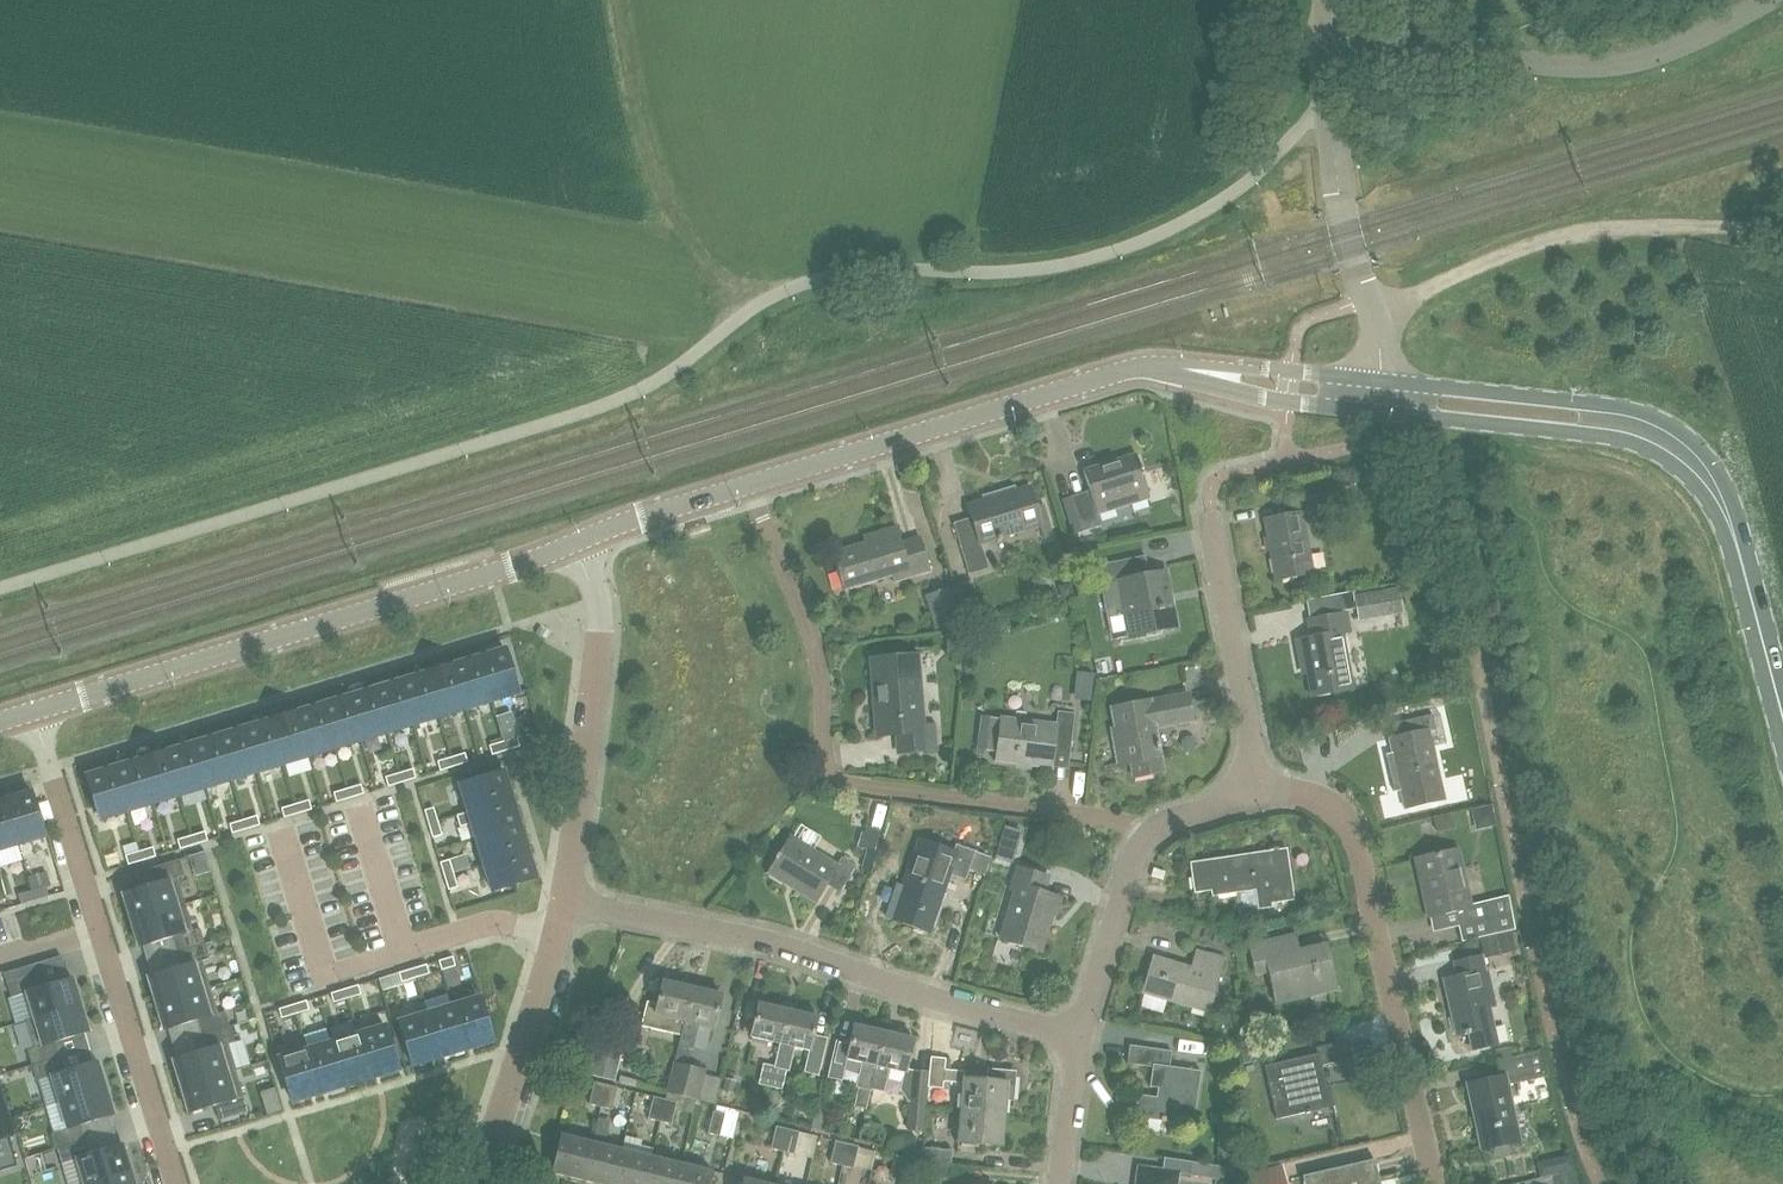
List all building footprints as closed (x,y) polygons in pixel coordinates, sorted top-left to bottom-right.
[(1083,471),(1089,491),(1071,497),(1083,533),(1102,527),(1098,515),(1150,498),(1136,455),(1083,471)] [(989,569),(982,545),(1042,526),(1030,486),(999,496),(997,491),(982,496),(983,501),(967,506),(972,520),(955,525),(971,575),(989,569)] [(1266,519),(1277,580),(1314,574),(1302,512),(1334,507),(1331,493),(1290,501),(1293,515),(1266,519)] [(930,572),(920,537),(901,543),(896,527),(873,534),(875,540),(833,553),(844,590),(892,576),(894,583),(930,572)] [(1120,580),(1131,638),(1176,629),(1165,571),(1149,575),(1146,556),(1105,564),(1108,583),(1120,580)] [(936,629),(963,621),(953,587),(935,592),(939,606),(930,609),(936,629)] [(1398,589),(1355,597),(1358,612),(1359,619),(1374,616),(1402,611),(1398,589)] [(1302,664),(1307,663),(1313,697),(1353,689),(1343,633),(1350,632),(1347,614),(1309,621),(1312,638),(1298,641),(1302,664)] [(518,693),(505,649),(478,657),(491,701),(518,693)] [(478,657),(452,665),(465,709),(491,701),(478,657)] [(898,736),(900,753),(935,750),(933,726),(923,726),(917,657),(872,661),(879,738),(898,736)] [(439,717),(465,709),(452,665),(426,673),(439,717)] [(439,717),(426,673),(400,681),(413,725),(439,717)] [(1078,673),(1076,694),(1091,695),(1094,675),(1078,673)] [(374,689),(387,733),(413,725),(400,681),(374,689)] [(361,741),(387,733),(374,689),(348,697),(361,741)] [(1131,763),(1134,778),(1164,772),(1156,730),(1194,723),(1188,694),(1111,709),(1118,744),(1115,745),(1119,765),(1131,763)] [(348,697),(322,704),(335,749),(361,741),(348,697)] [(322,704),(296,712),(309,756),(335,749),(322,704)] [(283,764),(309,756),(296,712),(270,720),(283,764)] [(978,750),(998,753),(997,761),(1052,768),(1054,750),(1071,752),(1076,714),(1058,712),(1056,727),(983,717),(978,750)] [(1446,799),(1442,782),(1431,731),(1436,729),(1433,715),(1393,724),(1397,738),(1390,740),(1405,808),(1446,799)] [(283,764),(270,720),(244,728),(257,772),(283,764)] [(244,728),(218,736),(231,780),(257,772),(244,728)] [(231,780),(218,736),(192,744),(205,788),(231,780)] [(520,747),(517,737),(503,741),(506,751),(520,747)] [(490,746),(492,755),(506,751),(503,741),(490,746)] [(179,796),(205,788),(192,744),(166,752),(179,796)] [(179,796),(166,752),(140,759),(153,804),(179,796)] [(465,753),(451,757),(454,766),(468,762),(465,753)] [(441,771),(454,766),(451,757),(438,761),(441,771)] [(114,767),(127,811),(153,804),(140,759),(114,767)] [(100,820),(127,811),(114,767),(87,775),(100,820)] [(413,769),(399,773),(402,782),(416,778),(413,769)] [(460,785),(468,812),(512,799),(504,772),(460,785)] [(388,786),(402,782),(399,773),(386,777),(388,786)] [(361,784),(347,788),(350,798),(364,794),(361,784)] [(350,798),(347,788),(334,793),(336,802),(350,798)] [(32,792),(5,800),(18,844),(45,836),(32,792)] [(520,825),(512,799),(468,812),(476,838),(520,825)] [(0,801),(0,850),(18,844),(5,800),(0,801)] [(295,804),(298,814),(312,809),(309,800),(295,804)] [(282,808),(284,818),(298,814),(295,804),(282,808)] [(425,810),(429,824),(438,821),(434,807),(425,810)] [(1456,827),(1454,814),(1435,818),(1437,831),(1456,827)] [(257,816),(243,820),(246,829),(260,825),(257,816)] [(232,834),(246,829),(243,820),(230,824),(232,834)] [(442,835),(438,821),(429,824),(433,838),(442,835)] [(1030,827),(1015,823),(1010,838),(1025,843),(1030,827)] [(484,864),(528,851),(520,825),(476,838),(484,864)] [(205,831),(191,836),(194,845),(208,841),(205,831)] [(194,845),(191,836),(178,840),(181,849),(194,845)] [(790,838),(772,868),(801,886),(797,893),(815,904),(826,886),(839,894),(854,869),(842,861),(838,867),(790,838)] [(900,922),(930,932),(950,875),(966,881),(976,852),(955,844),(953,851),(920,840),(903,890),(910,893),(900,922)] [(156,857),(153,847),(139,851),(142,861),(156,857)] [(1206,863),(1190,866),(1194,893),(1210,891),(1211,897),(1236,893),(1237,899),(1240,899),(1241,908),(1258,906),(1259,918),(1279,915),(1277,903),(1295,900),(1287,849),(1206,861),(1206,863)] [(1458,850),(1417,860),(1429,916),(1455,910),(1459,926),(1462,941),(1520,928),(1514,897),(1484,903),(1471,906),(1458,850)] [(139,851),(126,856),(128,865),(142,861),(139,851)] [(492,891),(536,878),(528,851),(484,864),(492,891)] [(131,920),(131,921),(186,904),(178,878),(185,876),(180,860),(151,868),(156,884),(123,894),(131,920)] [(444,876),(454,873),(449,860),(440,862),(444,876)] [(1044,893),(1049,877),(1018,868),(1011,892),(1016,894),(1002,941),(1040,952),(1051,915),(1057,916),(1062,899),(1044,893)] [(458,887),(454,873),(444,876),(449,890),(458,887)] [(46,887),(32,891),(35,900),(49,896),(46,887)] [(35,900),(32,891),(18,895),(21,904),(35,900)] [(194,930),(186,904),(131,921),(139,947),(172,937),(176,952),(205,943),(200,928),(194,930)] [(1502,951),(1516,948),(1513,932),(1499,935),(1502,951)] [(1500,951),(1496,935),(1482,938),(1486,955),(1500,951)] [(1290,955),(1287,939),(1251,947),(1258,974),(1270,971),(1277,1002),(1336,988),(1327,946),(1290,955)] [(205,943),(176,952),(181,967),(148,977),(156,1003),(211,987),(203,961),(210,959),(205,943)] [(1192,969),(1153,958),(1143,994),(1209,1013),(1225,959),(1197,951),(1192,969)] [(1481,971),(1487,969),(1484,954),(1455,961),(1458,976),(1444,979),(1456,1035),(1469,1033),(1473,1051),(1498,1045),(1490,1008),(1498,1006),(1493,985),(1485,987),(1481,971)] [(453,957),(439,961),(442,970),(456,966),(453,957)] [(416,978),(429,974),(427,965),(413,969),(416,978)] [(399,973),(402,982),(416,978),(413,969),(399,973)] [(26,1022),(81,1005),(72,978),(40,988),(35,973),(7,982),(11,997),(26,993),(34,1018),(26,1020),(26,1022)] [(642,1027),(681,1036),(692,988),(663,981),(657,1005),(647,1002),(642,1027)] [(361,994),(359,985),(345,989),(348,999),(361,994)] [(211,987),(156,1003),(164,1030),(197,1021),(201,1035),(230,1026),(225,1011),(219,1013),(211,987)] [(705,1071),(687,1066),(691,1049),(693,1050),(699,1025),(715,1029),(723,996),(692,988),(681,1036),(674,1065),(668,1094),(698,1100),(705,1071)] [(331,994),(334,1003),(348,999),(345,989),(331,994)] [(452,1006),(466,1050),(493,1041),(479,997),(452,1006)] [(293,1005),(296,1014),(309,1010),(307,1001),(293,1005)] [(750,1038),(780,1044),(788,1011),(758,1004),(750,1038)] [(27,1050),(32,1065),(61,1057),(56,1041),(89,1032),(81,1005),(26,1022),(34,1048),(27,1050)] [(282,1018),(296,1014),(293,1005),(279,1009),(282,1018)] [(440,1057),(466,1050),(452,1006),(426,1013),(440,1057)] [(780,1044),(775,1067),(770,1088),(782,1091),(787,1072),(790,1073),(795,1048),(809,1051),(804,1073),(819,1077),(828,1039),(814,1036),(818,1018),(788,1011),(780,1044)] [(440,1057),(426,1013),(399,1022),(413,1066),(440,1057)] [(181,1087),(236,1070),(228,1044),(235,1042),(230,1026),(201,1035),(206,1050),(173,1060),(181,1087)] [(385,1026),(358,1034),(372,1078),(399,1070),(385,1026)] [(871,1090),(884,1033),(854,1026),(850,1044),(837,1041),(828,1079),(843,1082),(848,1060),(862,1063),(857,1087),(858,1088),(860,1088),(862,1089),(864,1089),(866,1090),(868,1090),(870,1091),(871,1090)] [(884,1033),(871,1090),(885,1093),(890,1070),(906,1073),(914,1039),(884,1033)] [(372,1078),(358,1034),(332,1042),(346,1086),(372,1078)] [(1265,1067),(1277,1120),(1334,1106),(1329,1086),(1326,1087),(1321,1066),(1351,1059),(1347,1041),(1316,1048),(1318,1055),(1265,1067)] [(332,1042),(306,1050),(320,1094),(346,1086),(332,1042)] [(623,1046),(604,1042),(588,1075),(615,1081),(623,1046)] [(1193,1043),(1189,1056),(1210,1061),(1214,1049),(1193,1043)] [(1134,1118),(1194,1126),(1202,1072),(1170,1067),(1173,1052),(1130,1046),(1127,1064),(1153,1068),(1150,1088),(1158,1089),(1156,1098),(1137,1095),(1134,1118)] [(1244,1063),(1256,1061),(1253,1047),(1241,1049),(1244,1063)] [(292,1102),(320,1094),(306,1050),(279,1058),(292,1102)] [(1496,1061),(1500,1078),(1468,1085),(1483,1150),(1486,1149),(1486,1153),(1492,1157),(1513,1152),(1517,1147),(1516,1143),(1519,1142),(1507,1086),(1547,1077),(1541,1051),(1496,1061)] [(51,1076),(59,1102),(106,1088),(97,1061),(65,1071),(61,1057),(32,1065),(36,1080),(51,1076)] [(958,1082),(959,1071),(945,1070),(946,1059),(931,1057),(929,1087),(944,1088),(944,1081),(958,1082)] [(770,1088),(775,1067),(764,1064),(759,1085),(770,1088)] [(1004,1116),(1005,1101),(1015,1102),(1017,1071),(988,1069),(987,1082),(964,1080),(961,1112),(1004,1116)] [(236,1070),(181,1087),(189,1113),(214,1106),(219,1121),(248,1112),(236,1070)] [(924,1131),(927,1101),(929,1073),(914,1071),(909,1130),(924,1131)] [(600,1107),(606,1085),(595,1082),(589,1104),(600,1107)] [(606,1085),(600,1107),(612,1110),(618,1088),(606,1085)] [(114,1115),(106,1088),(59,1102),(67,1128),(52,1133),(57,1148),(86,1140),(81,1125),(114,1115)] [(858,1088),(854,1108),(866,1111),(870,1091),(868,1090),(866,1090),(864,1089),(862,1089),(860,1088),(858,1088)] [(660,1122),(665,1100),(654,1097),(649,1119),(660,1122)] [(665,1100),(660,1122),(672,1125),(677,1102),(665,1100)] [(713,1111),(708,1133),(721,1136),(726,1114),(713,1111)] [(741,1139),(744,1113),(729,1111),(726,1137),(741,1139)] [(1002,1146),(1004,1116),(961,1112),(959,1142),(1002,1146)] [(1217,1138),(1234,1139),(1235,1125),(1218,1124),(1217,1138)] [(782,1152),(788,1129),(776,1127),(771,1149),(782,1152)] [(788,1129),(782,1152),(795,1155),(800,1132),(788,1129)] [(18,1165),(9,1136),(0,1139),(0,1171),(18,1165)] [(553,1173),(583,1181),(591,1143),(561,1136),(553,1173)] [(131,1171),(123,1144),(90,1154),(86,1140),(57,1148),(61,1163),(76,1159),(84,1183),(89,1183),(131,1171)] [(843,1166),(848,1144),(836,1141),(830,1163),(843,1166)] [(622,1151),(591,1143),(583,1181),(597,1183),(614,1183),(622,1151)] [(848,1144),(843,1166),(854,1169),(859,1147),(848,1144)] [(920,1164),(952,1167),(953,1150),(922,1148),(920,1164)] [(652,1158),(622,1151),(614,1183),(645,1183),(652,1158)] [(896,1155),(890,1178),(902,1181),(908,1158),(896,1155)] [(1574,1171),(1571,1157),(1564,1158),(1567,1172),(1574,1171)] [(682,1165),(652,1158),(645,1183),(677,1183),(682,1165)] [(1177,1174),(1191,1176),(1201,1177),(1203,1163),(1193,1162),(1164,1158),(1162,1171),(1140,1168),(1138,1183),(1176,1183),(1177,1174)] [(1375,1160),(1303,1177),(1305,1183),(1381,1183),(1375,1160)] [(952,1167),(920,1164),(919,1177),(951,1180),(952,1167)] [(682,1165),(677,1183),(709,1183),(712,1172),(682,1165)] [(1283,1167),(1250,1174),(1252,1183),(1286,1183),(1283,1167)] [(131,1171),(89,1183),(135,1183),(131,1171)] [(1573,1173),(1552,1177),(1553,1183),(1575,1183),(1573,1173)]
